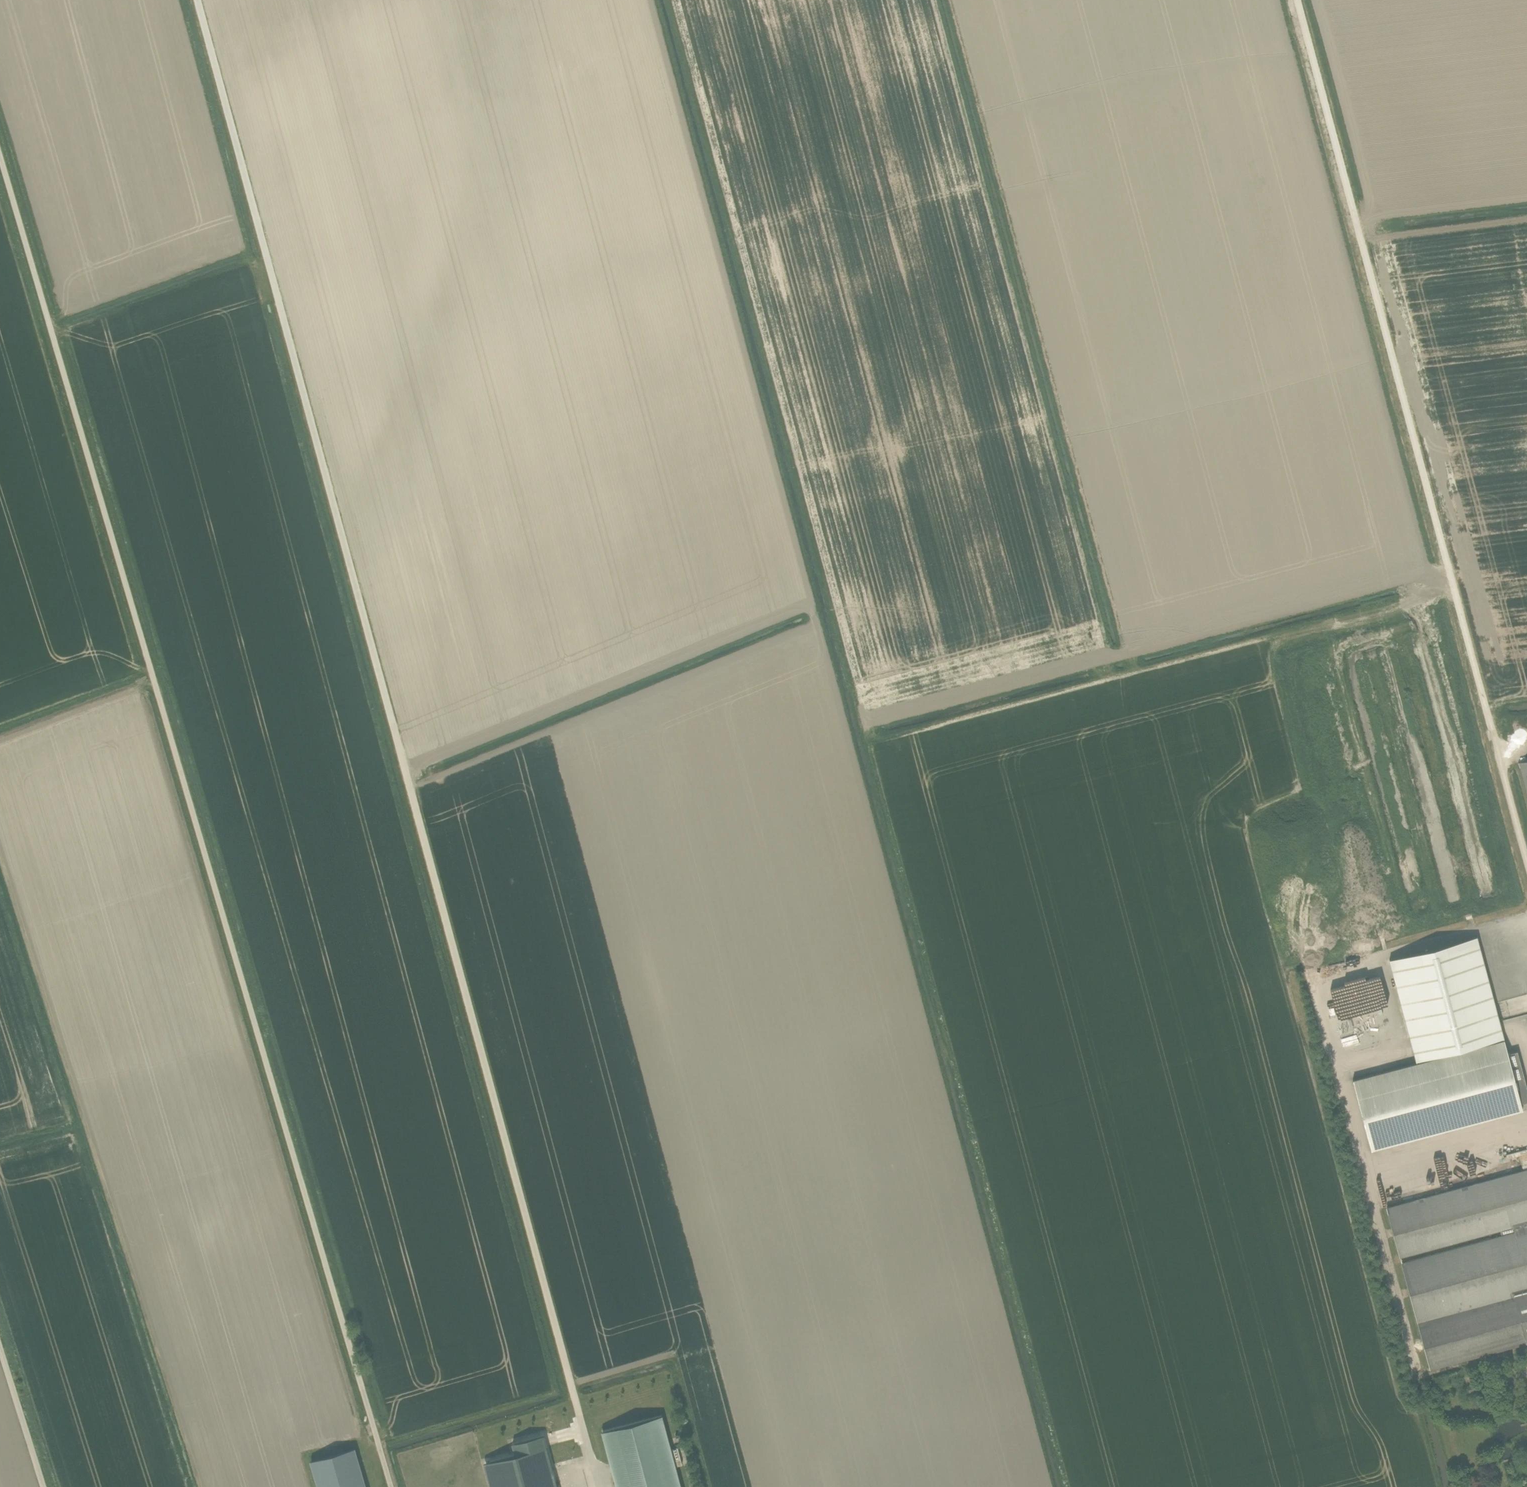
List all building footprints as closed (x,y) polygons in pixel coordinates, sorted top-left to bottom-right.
[(1417,1062),(1504,1039),(1477,937),(1390,960),(1417,1062)] [(1332,983),(1337,1013),(1357,1010),(1354,995),(1361,993),(1358,981),(1345,984),(1346,988),(1342,988),(1340,982),(1332,983)] [(1507,1053),(1504,1040),(1416,1063),(1417,1062),(1353,1079),(1371,1150),(1523,1109),(1521,1103),(1526,1101),(1526,1088),(1517,1051),(1507,1053)] [(1400,1257),(1500,1229),(1502,1234),(1402,1261),(1431,1368),(1526,1341),(1526,1169),(1387,1207),(1400,1257)] [(1394,1193),(1391,1178),(1377,1181),(1380,1195),(1394,1193)] [(1479,1390),(1477,1383),(1467,1385),(1469,1392),(1479,1390)] [(671,1448),(662,1415),(601,1431),(616,1486),(682,1486),(676,1465),(671,1448)] [(544,1434),(512,1443),(516,1455),(547,1447),(544,1434)] [(487,1463),(493,1486),(558,1486),(547,1447),(516,1455),(487,1463)] [(671,1448),(676,1465),(682,1464),(678,1447),(671,1448)] [(311,1462),(318,1486),(366,1486),(355,1449),(311,1462)]
